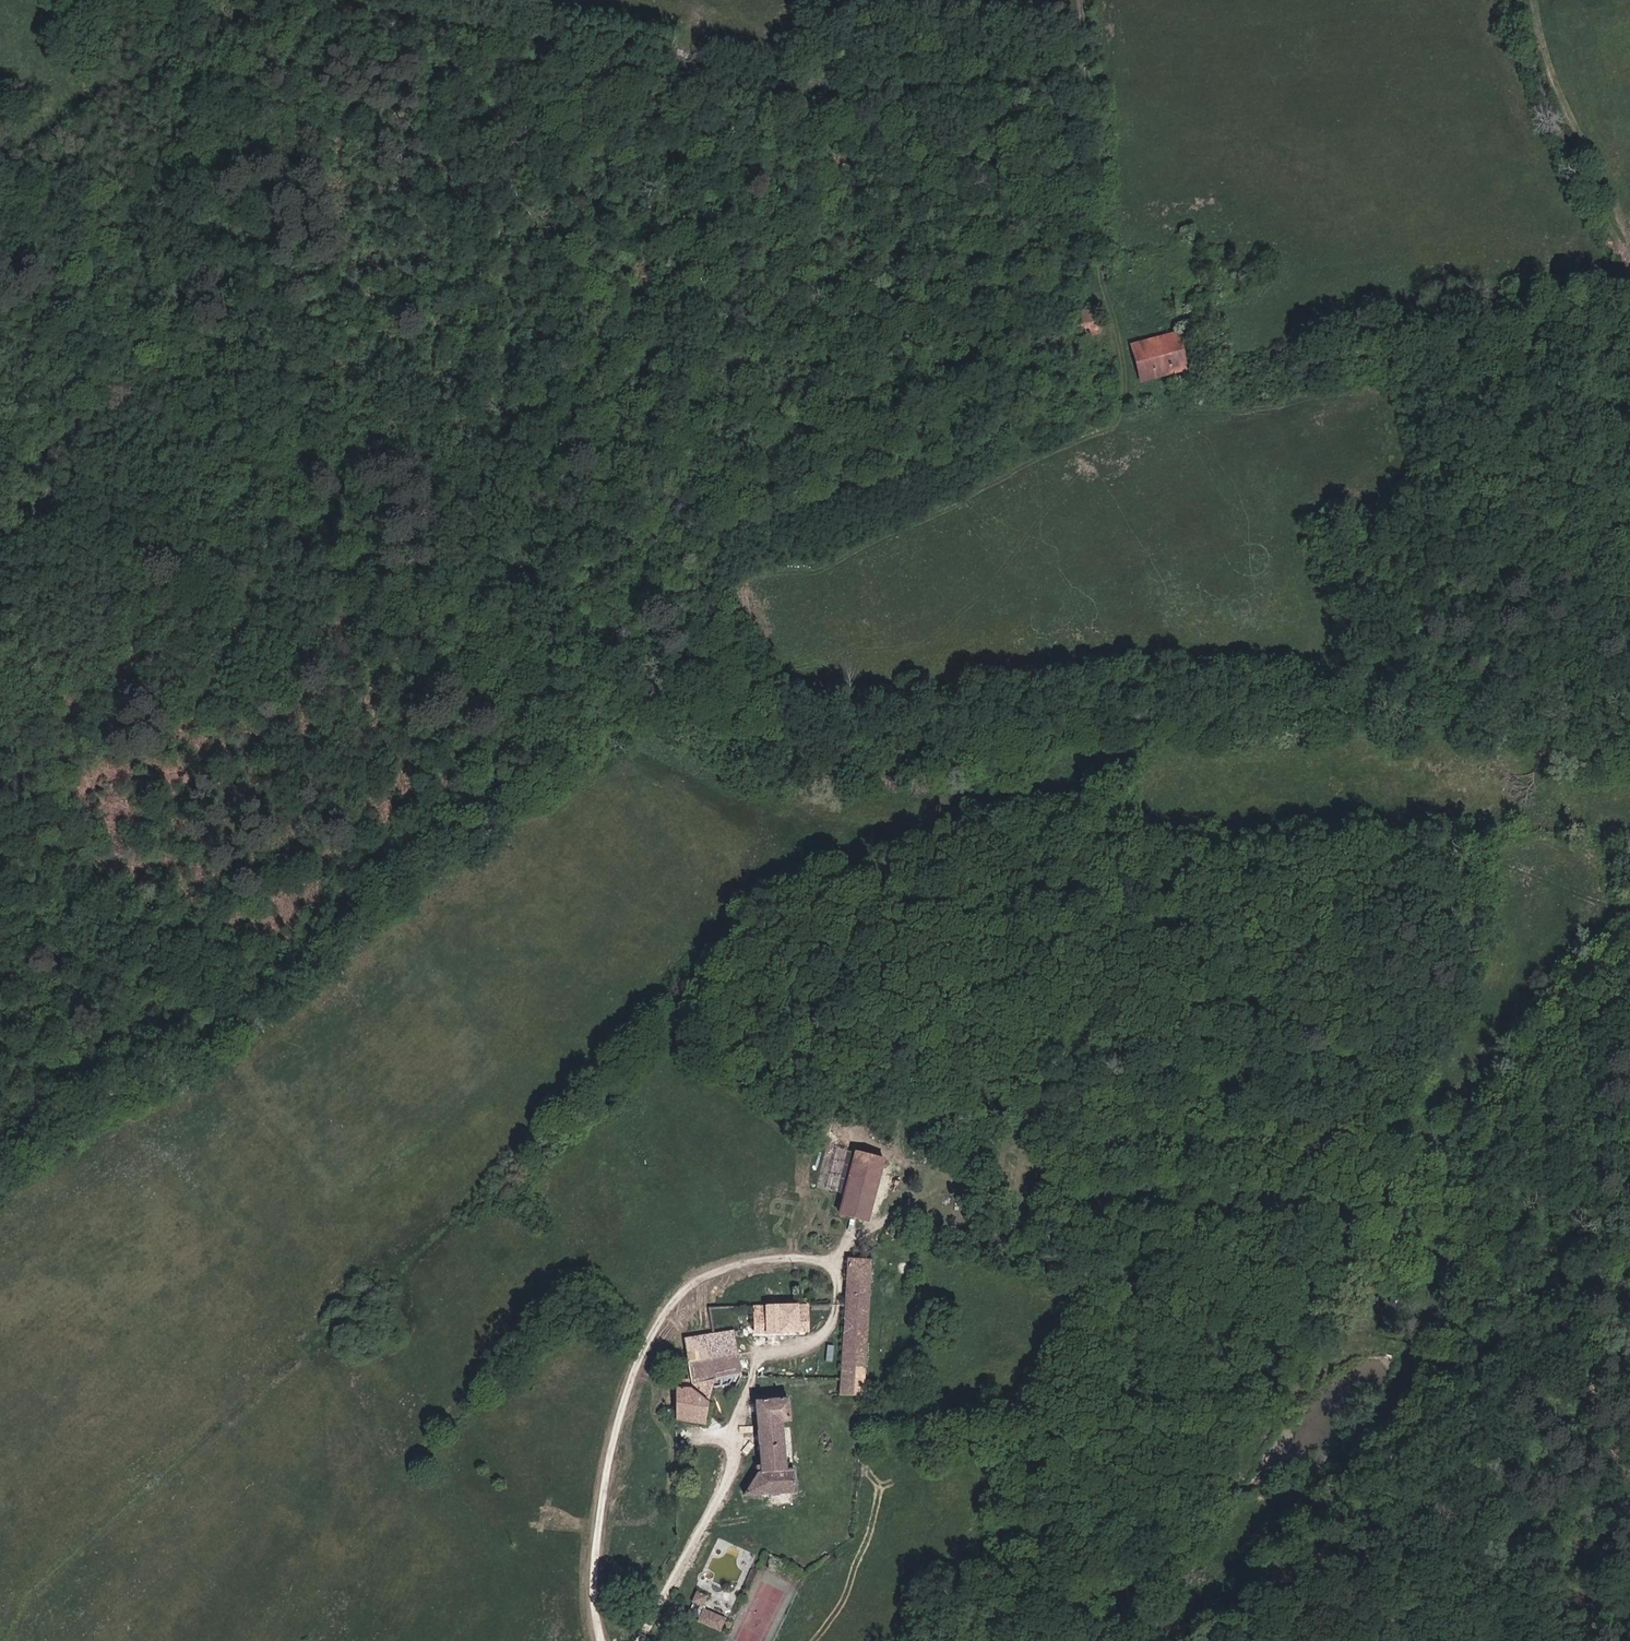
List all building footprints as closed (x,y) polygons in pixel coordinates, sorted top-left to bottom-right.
[(1068,320),(1059,322),(1067,344),(1078,340),(1103,332),(1095,311),(1068,320)] [(1189,368),(1179,331),(1134,342),(1145,379),(1189,368)] [(1103,358),(1087,362),(1090,373),(1103,370),(1106,369),(1103,358)] [(844,1195),(855,1153),(836,1148),(825,1190),(844,1195)] [(867,1221),(883,1160),(855,1153),(844,1195),(839,1214),(867,1221)] [(862,1396),(871,1260),(848,1259),(840,1395),(862,1396)] [(1401,1301),(1402,1299),(1402,1296),(1402,1295),(1401,1294),(1401,1293),(1400,1292),(1399,1292),(1398,1291),(1396,1291),(1394,1292),(1392,1294),(1391,1296),(1391,1297),(1390,1299),(1390,1301),(1390,1302),(1390,1303),(1391,1304),(1391,1305),(1392,1306),(1393,1307),(1394,1307),(1395,1307),(1396,1307),(1397,1307),(1398,1306),(1398,1305),(1400,1304),(1400,1302),(1401,1301)] [(807,1331),(807,1305),(754,1307),(754,1333),(807,1331)] [(741,1377),(734,1332),(684,1340),(691,1380),(684,1380),(684,1388),(675,1388),(675,1420),(703,1424),(707,1402),(711,1388),(728,1385),(735,1388),(741,1377)] [(938,1402),(939,1395),(922,1393),(922,1399),(938,1402)] [(785,1470),(781,1421),(789,1421),(787,1398),(755,1401),(761,1470),(743,1495),(771,1494),(771,1502),(773,1504),(790,1503),(791,1501),(791,1493),(795,1492),(793,1469),(785,1470)] [(719,1630),(724,1619),(701,1609),(707,1596),(696,1591),(692,1602),(694,1603),(689,1613),(700,1618),(698,1621),(719,1630)]
